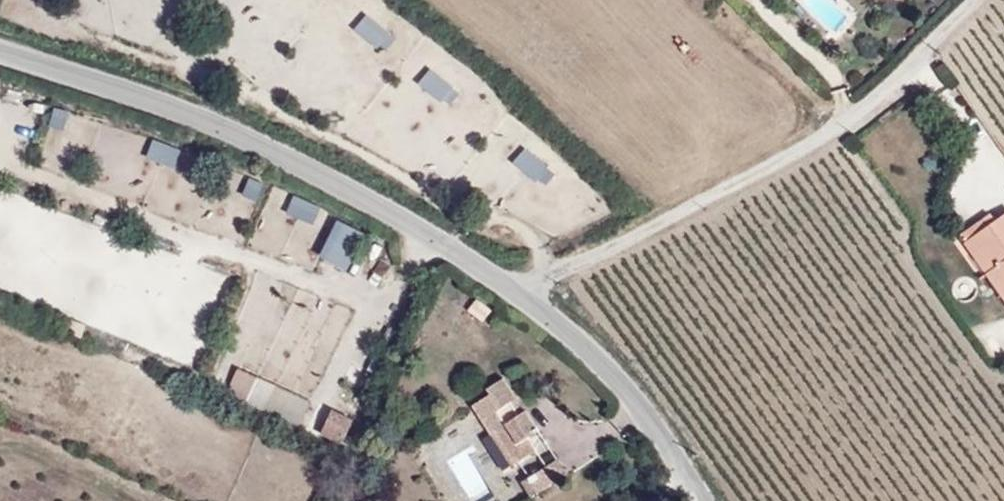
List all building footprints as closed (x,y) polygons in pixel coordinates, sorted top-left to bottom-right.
[(429,65),(415,80),(439,100),(452,85),(429,65)] [(48,123),(61,127),(67,109),(54,105),(48,123)] [(151,135),(144,157),(174,166),(181,144),(151,135)] [(522,145),(511,161),(535,178),(546,163),(522,145)] [(259,200),(266,182),(248,175),(241,192),(259,200)] [(291,192),(284,211),(314,222),(321,203),(291,192)] [(963,246),(1003,308),(1003,219),(963,246)] [(185,317),(182,247),(113,251),(117,336),(135,335),(134,319),(150,318),(151,334),(160,333),(159,319),(185,317)] [(232,366),(224,395),(264,406),(272,377),(232,366)] [(530,422),(493,370),(476,383),(478,388),(462,400),(483,431),(489,427),(508,455),(529,439),(523,430),(530,422)] [(274,385),(265,407),(299,422),(308,399),(274,385)] [(336,446),(349,418),(328,409),(315,436),(336,446)] [(508,455),(489,427),(483,431),(502,459),(508,455)] [(528,485),(559,463),(547,446),(516,469),(528,485)] [(528,485),(516,469),(510,474),(521,491),(528,485)]
